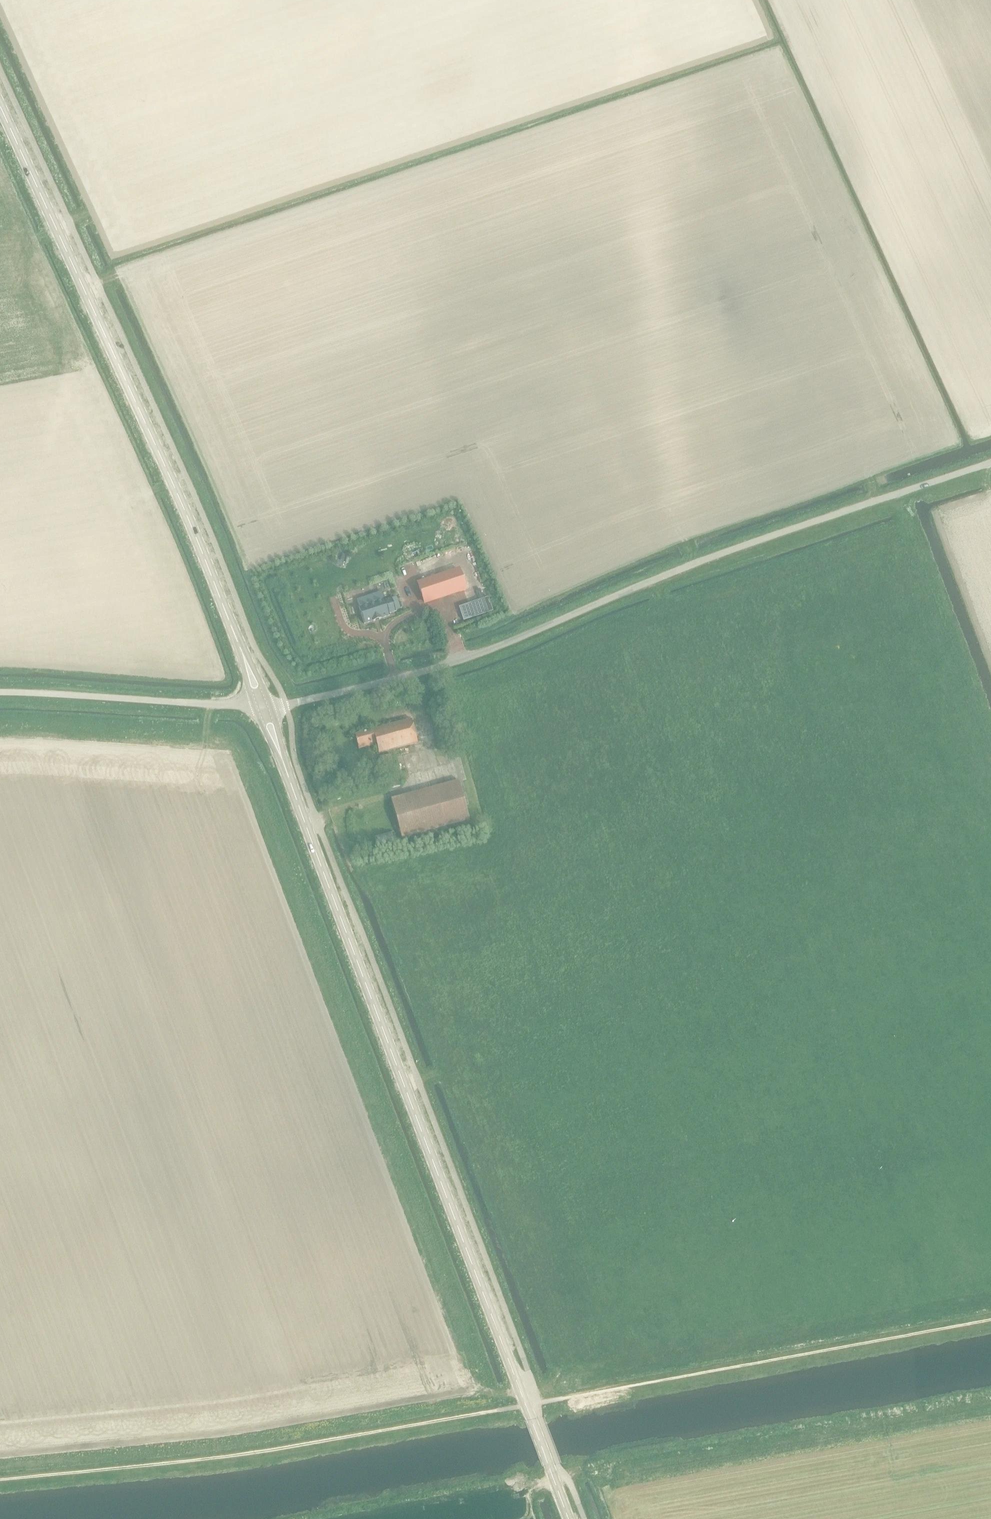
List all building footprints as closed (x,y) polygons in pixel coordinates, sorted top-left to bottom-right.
[(420,583),(425,601),(464,590),(459,572),(420,583)] [(379,619),(381,619),(381,618),(389,615),(389,613),(395,611),(391,598),(384,600),(384,598),(376,601),(373,594),(364,597),(366,604),(358,607),(364,624),(373,621),(375,621),(375,620),(379,619)] [(378,753),(417,743),(410,719),(355,734),(359,749),(375,744),(378,753)] [(386,799),(396,838),(465,820),(455,781),(386,799)] [(373,837),(375,845),(395,839),(392,831),(373,837)]
